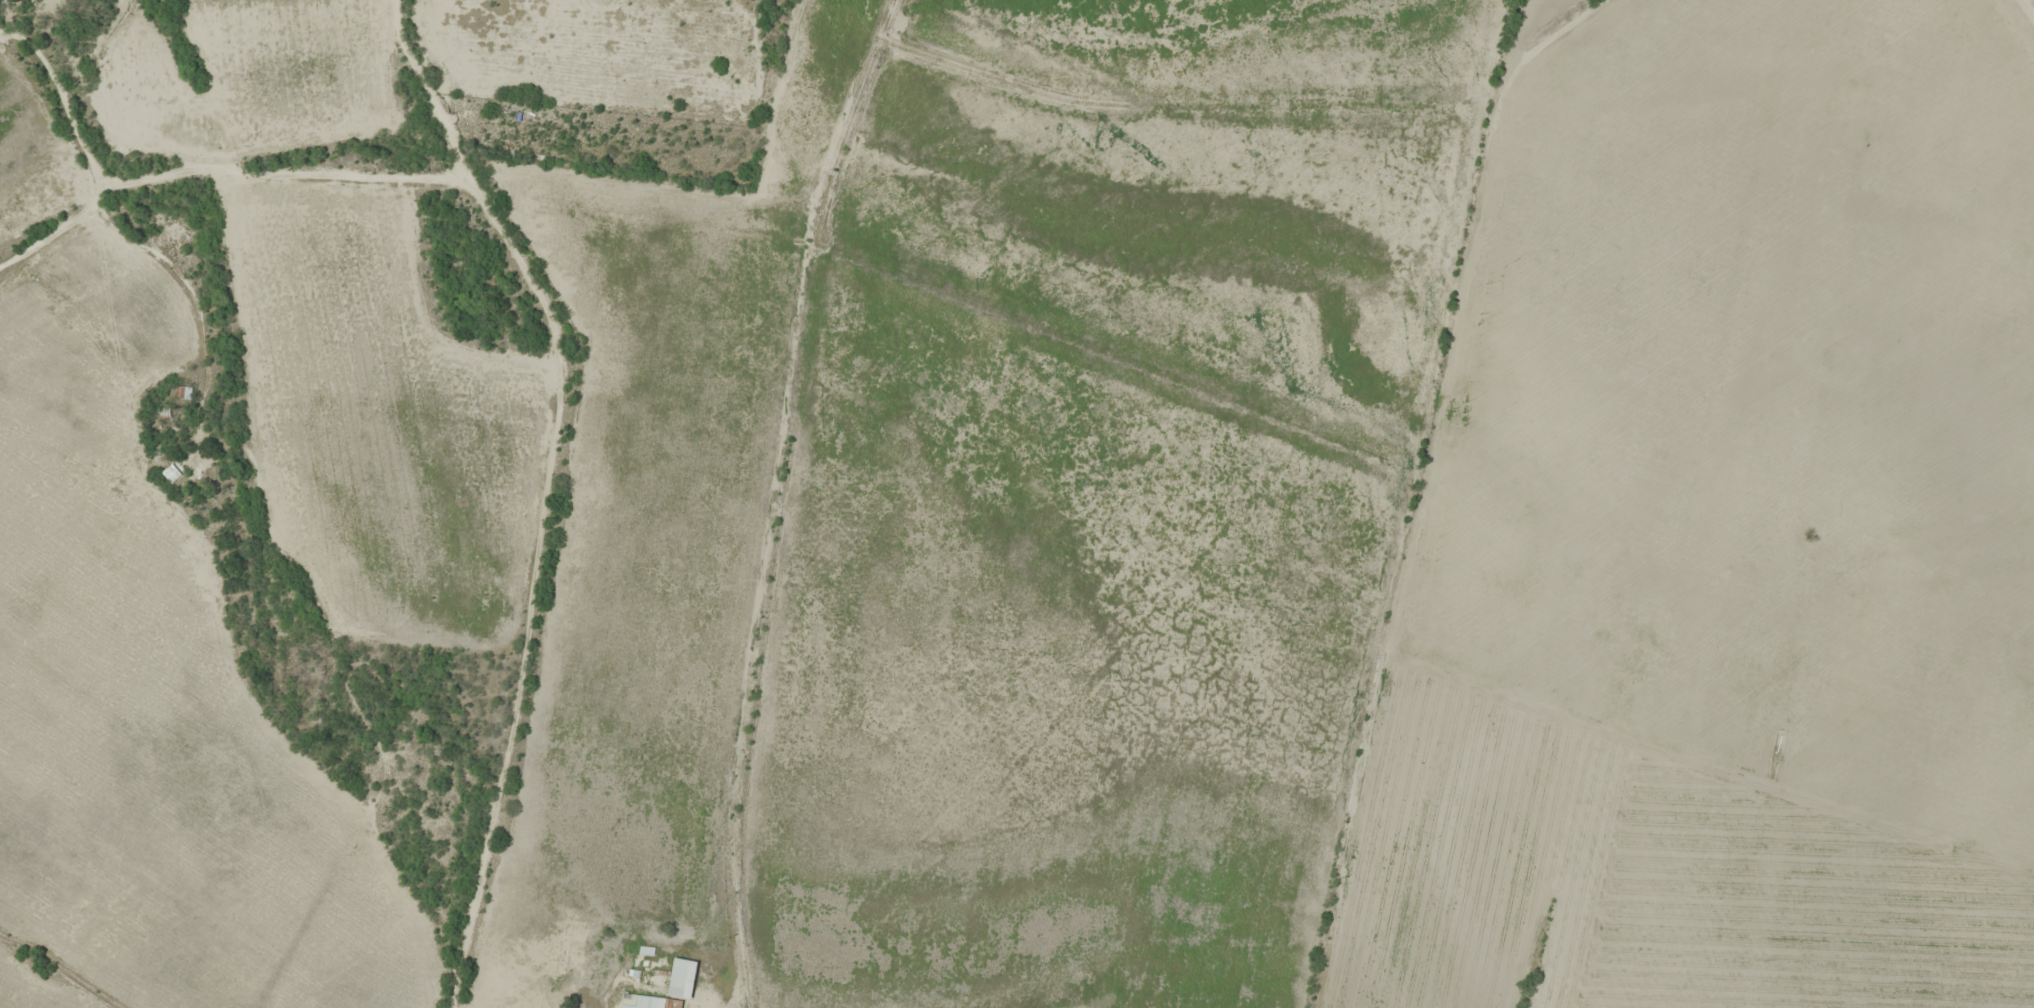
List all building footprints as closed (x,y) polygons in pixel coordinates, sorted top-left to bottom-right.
[(204,388),(190,388),(190,401),(204,401),(204,388)]
